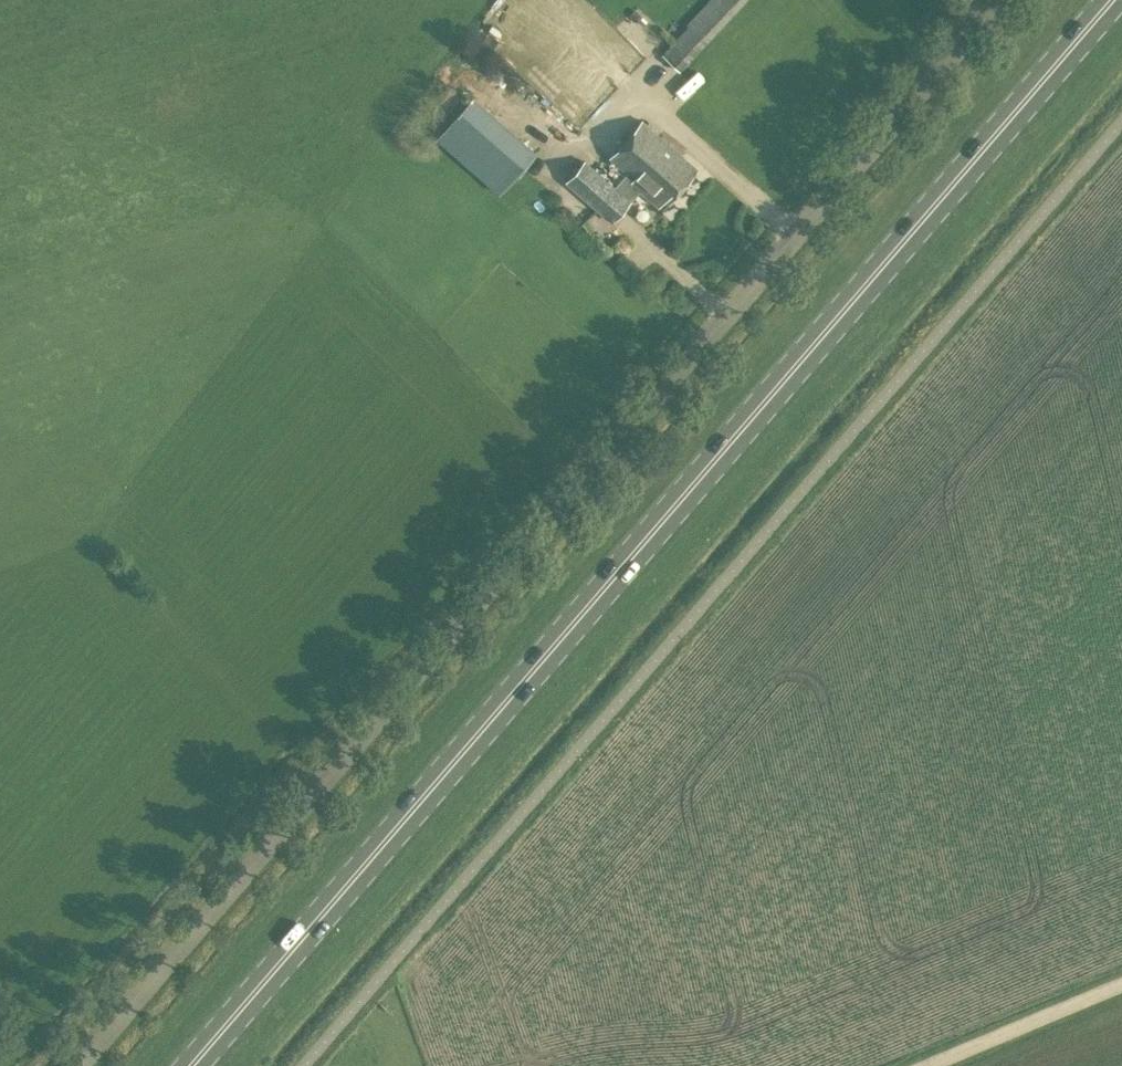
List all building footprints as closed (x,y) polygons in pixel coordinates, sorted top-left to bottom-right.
[(746,0),(708,0),(685,25),(687,27),(661,54),(679,72),(746,0)] [(456,158),(497,194),(535,151),(493,114),(456,158)] [(660,180),(675,193),(697,169),(642,121),(610,158),(626,172),(613,187),(620,193),(651,157),(667,172),(660,180)] [(620,193),(613,187),(584,161),(566,181),(612,221),(629,201),(639,189),(658,206),(660,203),(664,206),(675,193),(660,180),(667,172),(651,157),(620,193)]
